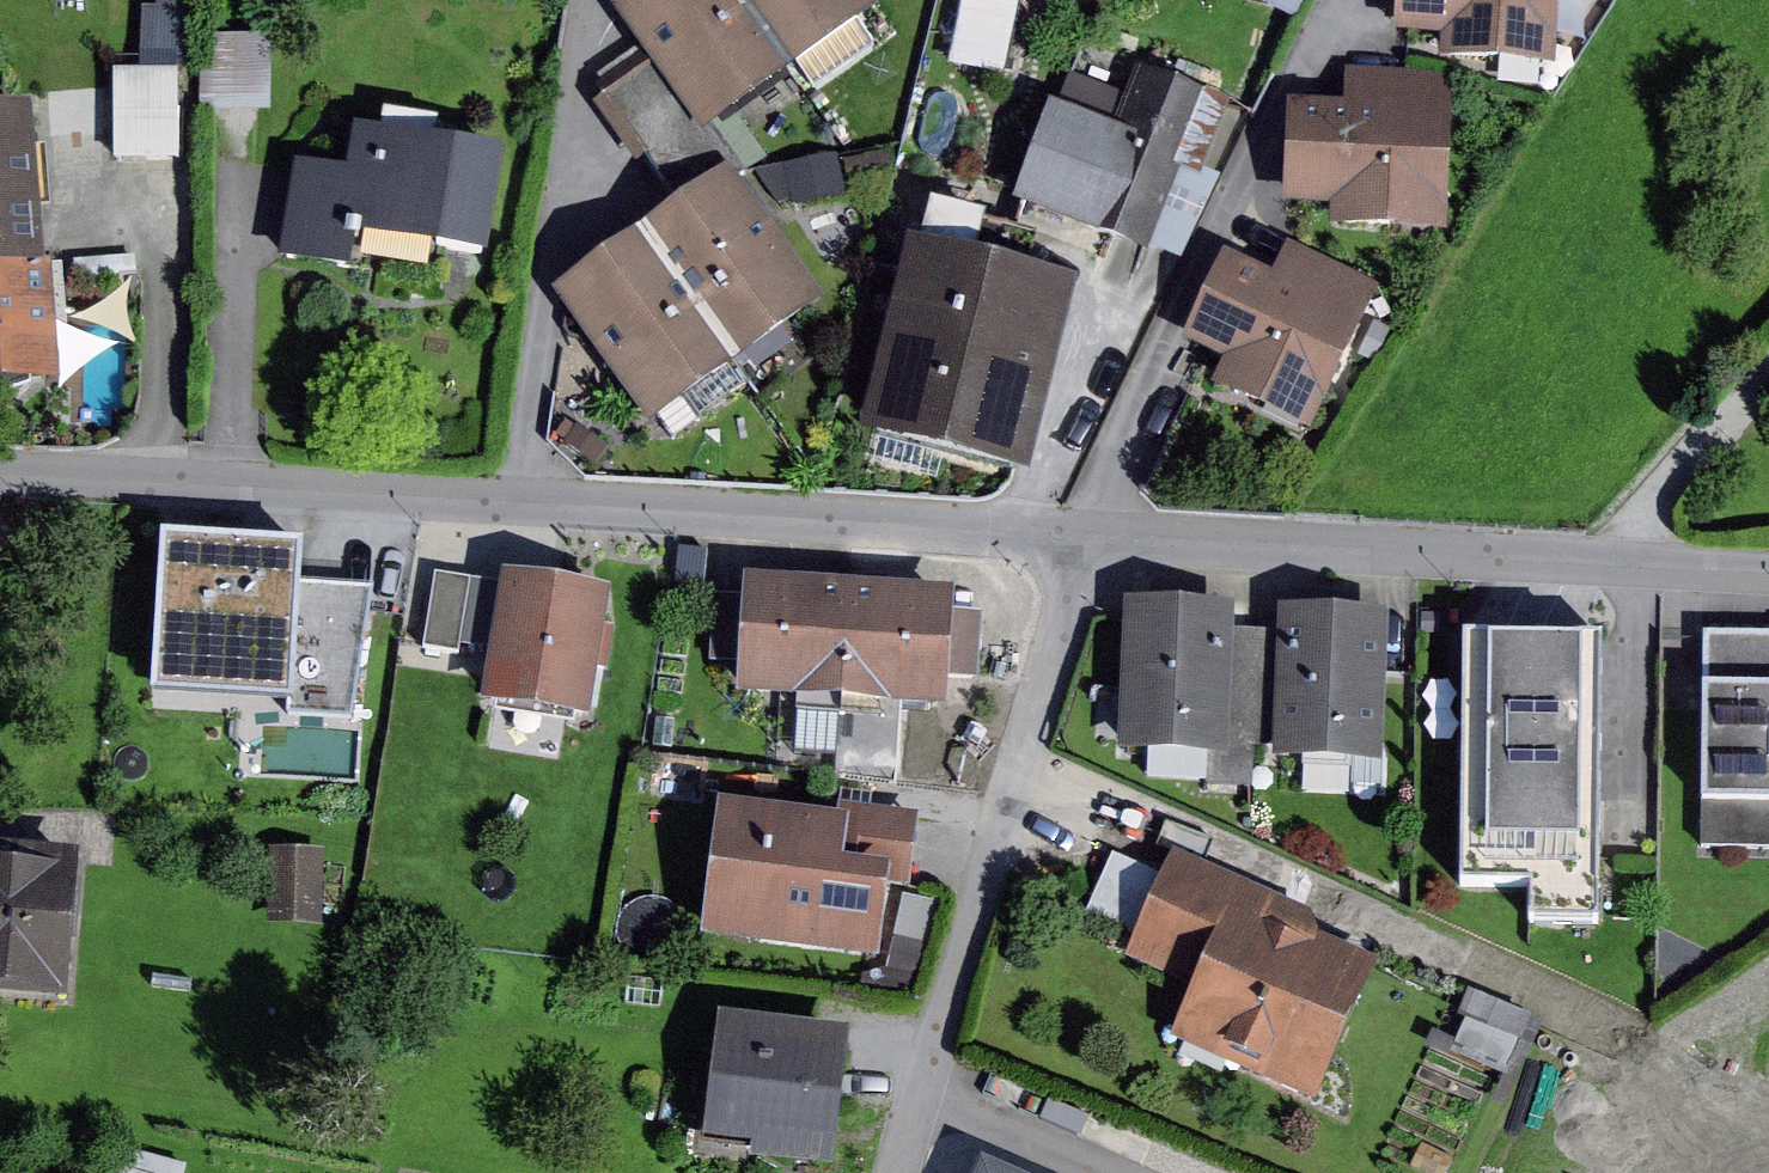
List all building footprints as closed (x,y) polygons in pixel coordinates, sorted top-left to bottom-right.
[(670,420),(845,298),(728,131),(903,8),(898,0),(630,0),(661,44),(609,80),(696,204),(577,288),(670,420)] [(968,62),(1019,72),(1035,0),(981,0),(968,62)] [(1309,0),(1276,0),(1304,11),(1309,0)] [(1417,28),(1489,34),(1487,59),(1577,66),(1582,0),(1419,0),(1417,28)] [(1131,124),(1077,102),(1036,201),(1169,255),(1235,95),(1156,63),(1131,124)] [(198,69),(133,71),(135,161),(199,159),(198,69)] [(1356,206),(1355,227),(1469,232),(1476,73),(1369,69),(1367,102),(1311,100),(1307,204),(1356,206)] [(82,382),(54,102),(0,107),(0,390),(82,382)] [(372,168),(317,160),(302,255),(383,267),(388,237),(517,257),(534,147),(379,124),(372,168)] [(1106,280),(935,239),(887,432),(1058,474),(1106,280)] [(1206,341),(1247,359),(1236,382),(1332,426),(1397,286),(1307,244),(1295,269),(1250,247),(1206,341)] [(318,545),(177,532),(166,667),(305,668),(303,710),(369,719),(382,609),(311,605),(318,545)] [(718,586),(722,548),(695,545),(691,584),(718,586)] [(525,582),(452,571),(441,647),(477,652),(478,645),(511,649),(503,703),(614,719),(621,669),(628,670),(634,629),(628,628),(634,588),(527,572),(525,582)] [(768,595),(731,593),(727,662),(765,664),(764,696),(974,706),(976,678),(997,679),(1000,613),(980,612),(981,588),(769,577),(768,595)] [(1258,603),(1144,600),(1140,750),(1165,750),(1165,776),(1226,777),(1226,786),(1273,788),(1274,747),(1295,748),(1295,759),(1410,762),(1413,611),(1305,608),(1305,631),(1258,630),(1258,603)] [(1488,882),(1559,883),(1558,922),(1630,924),(1636,635),(1494,631),(1488,882)] [(1726,631),(1727,803),(1768,802),(1768,631),(1726,631)] [(857,813),(741,800),(725,941),(904,962),(901,985),(937,989),(947,900),(916,897),(917,888),(932,890),(941,810),(858,801),(857,813)] [(0,843),(0,996),(90,1003),(102,851),(0,843)] [(345,848),(286,846),(283,923),(342,925),(345,848)] [(1140,928),(1161,865),(1112,848),(1090,911),(1140,928)] [(1191,848),(1143,955),(1214,986),(1191,1038),(1337,1102),(1401,959),(1343,933),(1330,910),(1191,848)] [(1455,1044),(1510,1067),(1536,1006),(1481,983),(1455,1044)] [(873,1027),(740,1013),(726,1140),(778,1146),(776,1160),(857,1169),(873,1027)] [(979,1159),(973,1172),(1010,1172),(979,1159)]
